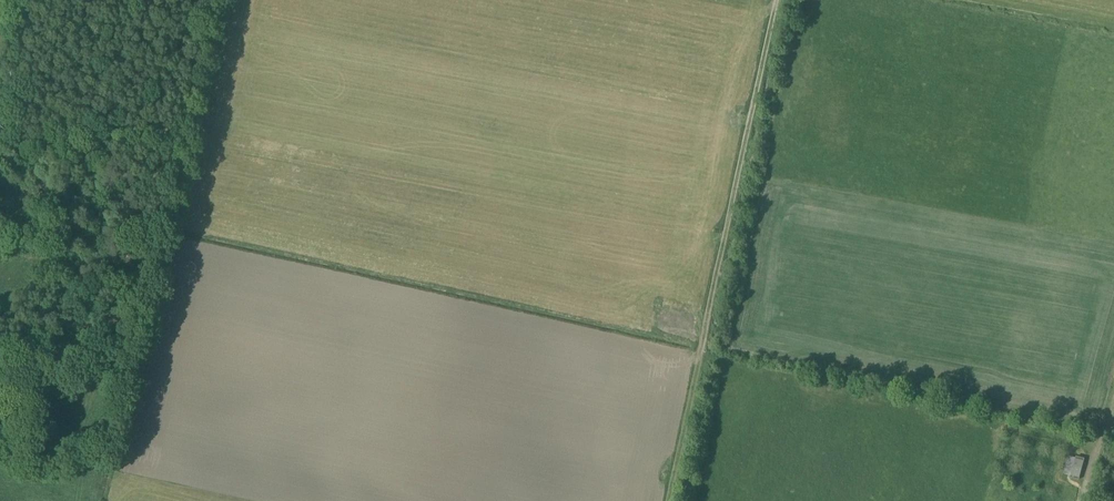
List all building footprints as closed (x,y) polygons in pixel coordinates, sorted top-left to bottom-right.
[(1084,458),(1076,456),(1070,477),(1078,479),(1084,458)]
